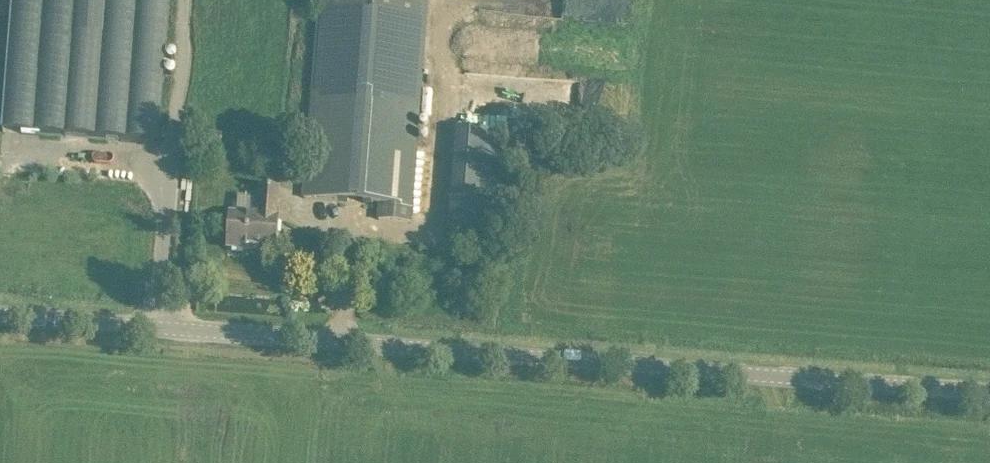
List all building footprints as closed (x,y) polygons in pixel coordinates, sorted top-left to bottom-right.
[(158,144),(169,0),(13,0),(3,132),(158,144)] [(306,179),(304,198),(380,205),(379,220),(410,223),(429,0),(321,0),(306,179)] [(457,131),(451,214),(449,234),(497,238),(505,135),(457,131)] [(231,215),(229,229),(228,249),(276,253),(278,218),(277,218),(279,190),(261,189),(259,217),(231,215)]
